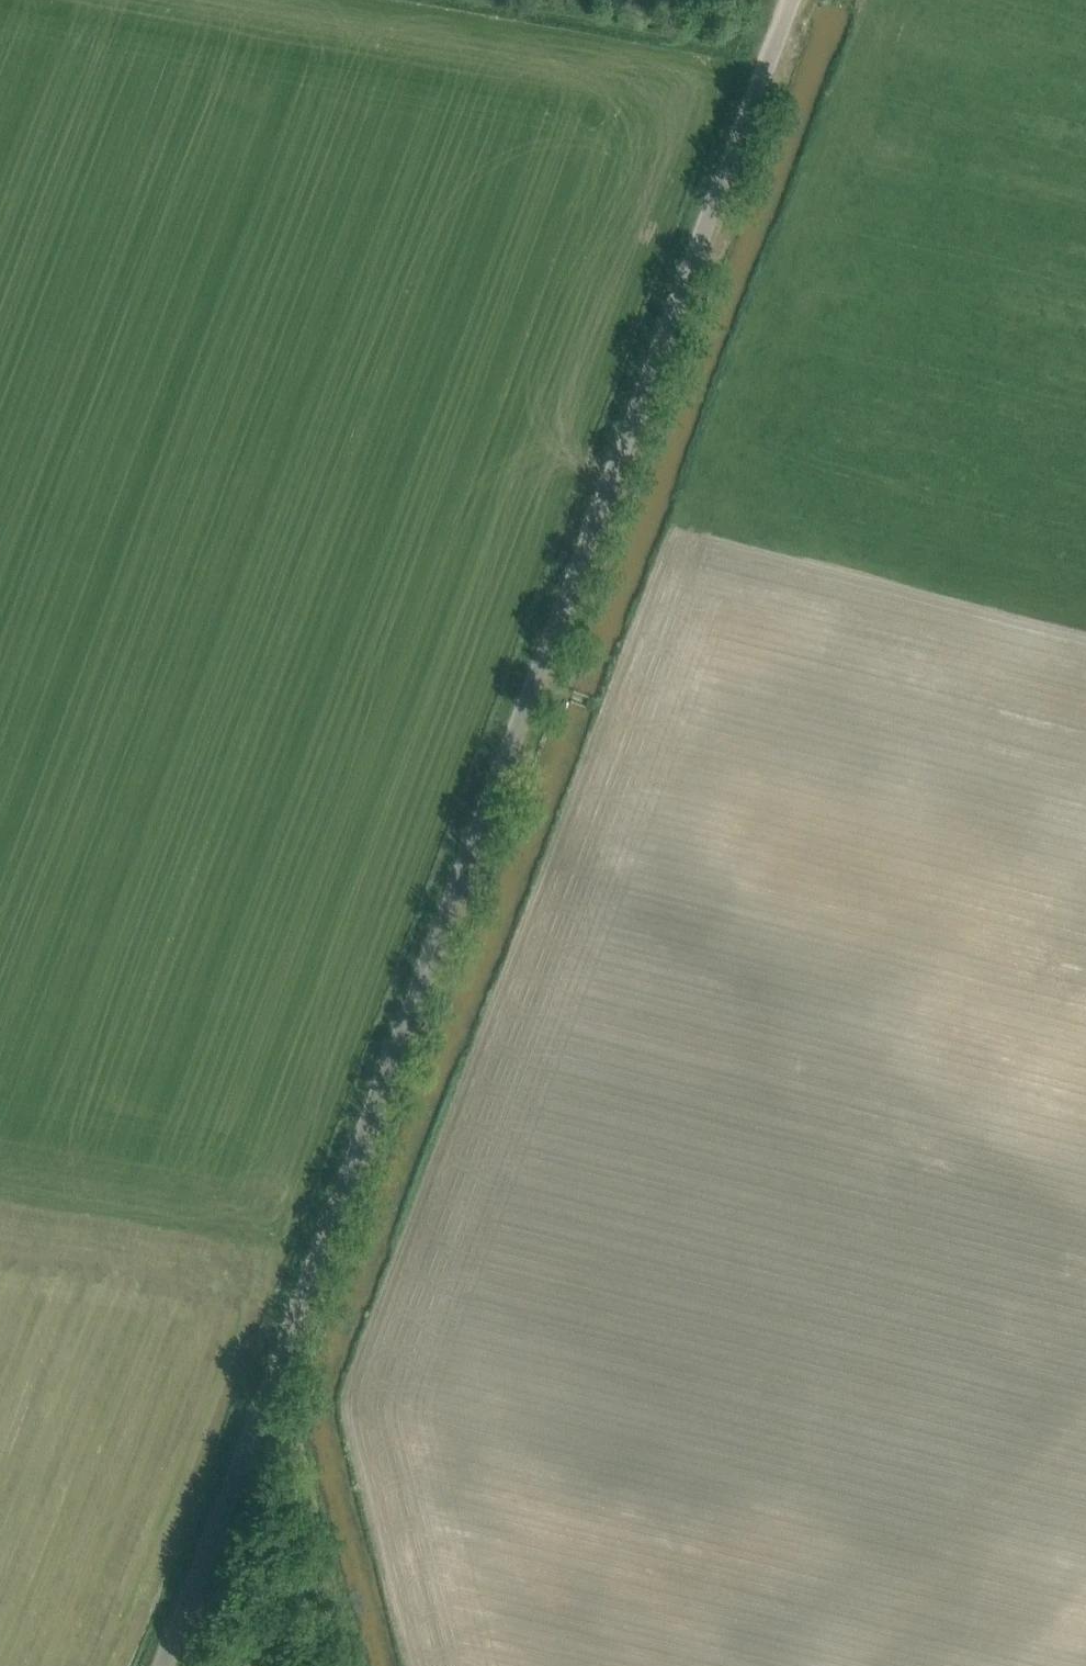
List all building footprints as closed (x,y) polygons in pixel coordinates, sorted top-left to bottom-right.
[(224,1665),(262,1665),(249,1661),(229,1653),(224,1665)]
